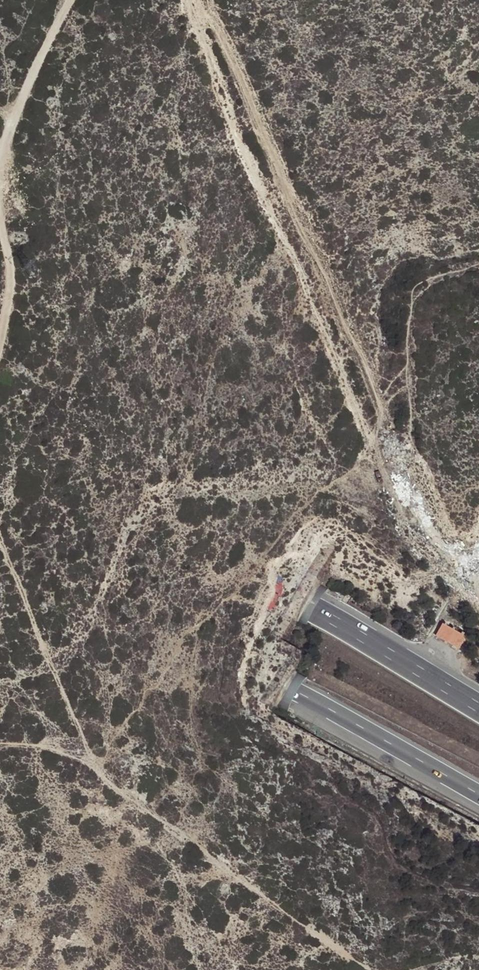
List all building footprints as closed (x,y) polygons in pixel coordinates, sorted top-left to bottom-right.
[(443,625),(437,637),(458,649),(465,637),(443,625)]
